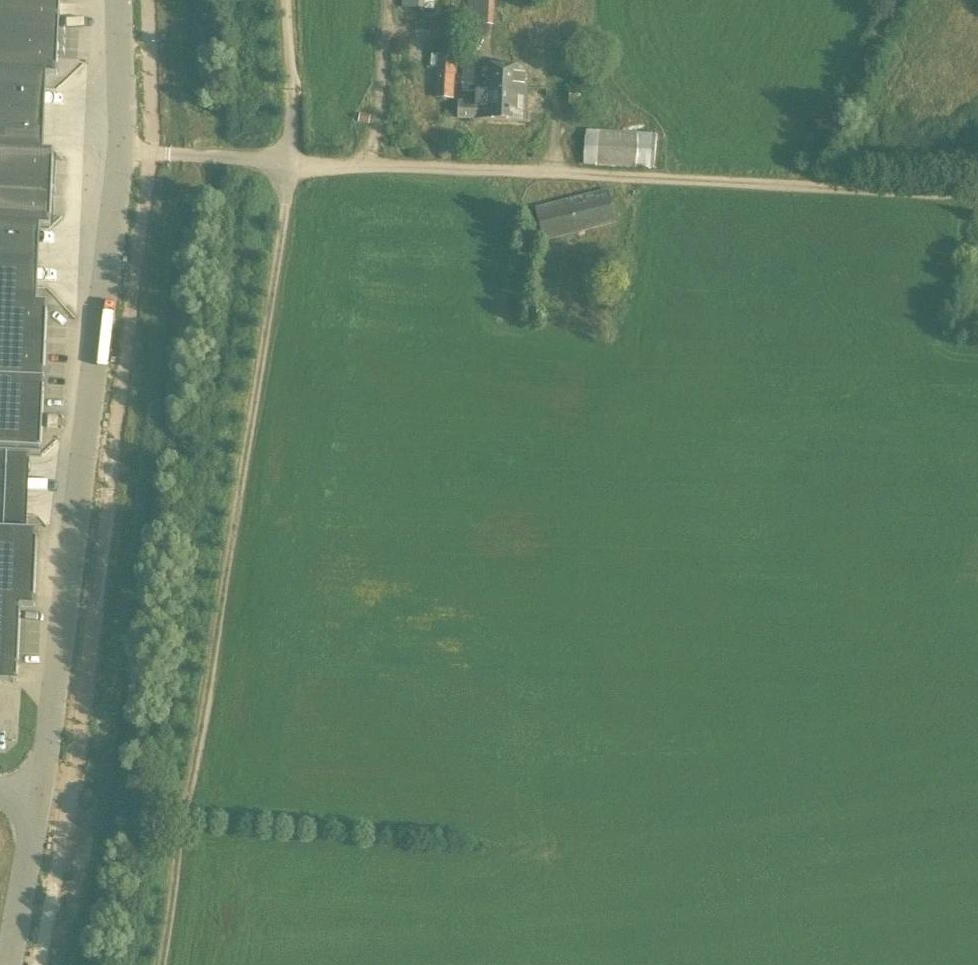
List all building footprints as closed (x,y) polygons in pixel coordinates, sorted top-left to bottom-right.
[(61,0),(0,0),(0,468),(34,471),(48,302),(37,302),(40,235),(53,235),(53,149),(45,149),(45,80),(64,80),(61,0)] [(467,23),(495,23),(495,0),(467,0),(467,23)] [(454,97),(455,55),(438,54),(436,97),(454,97)] [(528,120),(529,64),(460,62),(459,119),(528,120)] [(655,166),(656,132),(585,130),(585,165),(655,166)] [(548,239),(617,223),(609,188),(540,204),(548,239)] [(10,691),(13,616),(29,616),(31,536),(18,536),(0,536),(0,691),(10,691)]
